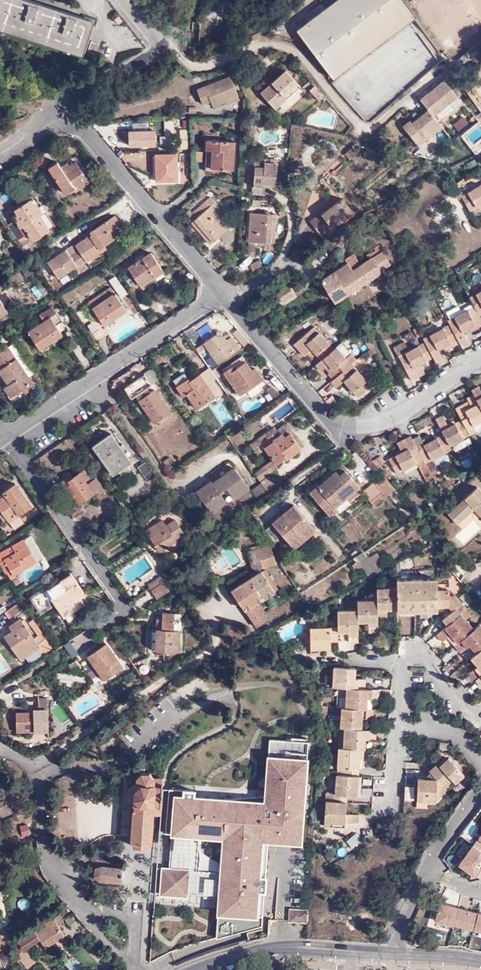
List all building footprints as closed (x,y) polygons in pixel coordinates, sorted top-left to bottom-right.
[(79,54),(88,28),(10,0),(0,0),(0,27),(79,54)] [(402,0),(338,0),(298,31),(300,33),(336,78),(414,15),(402,0)] [(85,44),(82,55),(91,58),(95,47),(85,44)] [(426,83),(441,68),(436,63),(421,78),(426,83)] [(286,69),(260,92),(275,109),(300,86),(286,69)] [(226,101),(238,96),(230,77),(196,92),(201,105),(212,108),(226,101)] [(454,79),(446,86),(454,96),(462,89),(454,79)] [(325,93),(316,82),(311,87),(320,98),(325,93)] [(454,96),(446,86),(442,88),(441,86),(420,102),(427,112),(418,118),(421,122),(414,126),(412,124),(403,131),(419,151),(443,133),(435,122),(459,103),(454,96)] [(240,100),(238,96),(226,101),(228,106),(240,100)] [(452,123),(458,131),(469,122),(463,115),(452,123)] [(128,133),(128,150),(157,149),(156,133),(128,133)] [(212,152),(211,174),(222,174),(222,172),(232,172),(234,143),(206,141),(206,152),(212,152)] [(177,154),(157,155),(158,181),(179,180),(177,154)] [(265,181),(277,181),(279,159),(271,158),(271,161),(267,161),(267,158),(255,157),(255,167),(256,167),(255,186),(265,186),(265,181)] [(57,163),(49,168),(67,194),(74,189),(77,192),(90,183),(77,162),(63,171),(57,163)] [(461,197),(470,212),(480,206),(480,186),(461,197)] [(31,198),(15,209),(18,213),(12,216),(15,219),(7,224),(17,240),(24,236),(28,233),(33,239),(49,229),(40,214),(43,212),(37,203),(35,205),(31,198)] [(210,198),(202,205),(207,211),(197,219),(191,224),(211,245),(230,229),(212,207),(216,204),(210,198)] [(322,235),(333,226),(342,219),(344,220),(347,218),(348,219),(355,214),(343,198),(323,213),(322,212),(311,221),(322,235)] [(207,211),(202,205),(192,213),(197,219),(207,211)] [(274,214),(249,213),(247,254),(254,254),(254,241),(272,242),(274,214)] [(99,249),(103,247),(120,235),(115,228),(119,225),(114,217),(90,233),(92,236),(76,247),(86,263),(101,253),(99,249)] [(337,231),(333,226),(322,235),(325,239),(337,231)] [(347,264),(321,281),(335,302),(383,272),(383,271),(388,267),(385,264),(390,260),(380,244),(375,248),(376,250),(370,254),(372,258),(360,265),(354,255),(345,261),(347,264)] [(151,253),(128,268),(139,285),(152,277),(154,279),(164,273),(151,253)] [(261,261),(252,264),(254,271),(263,268),(261,261)] [(123,276),(126,285),(133,282),(130,273),(123,276)] [(117,291),(123,286),(116,278),(111,282),(117,291)] [(38,300),(45,296),(38,284),(31,288),(38,300)] [(277,289),(281,300),(294,296),(291,284),(277,289)] [(128,295),(123,286),(117,291),(123,299),(128,295)] [(111,288),(89,302),(104,326),(126,312),(111,288)] [(477,313),(480,310),(480,290),(468,297),(472,304),(473,306),(477,313)] [(8,313),(11,311),(0,293),(0,301),(8,313)] [(462,312),(473,306),(472,304),(460,310),(462,312)] [(458,305),(446,311),(450,319),(447,320),(450,324),(450,326),(458,339),(459,341),(459,342),(460,345),(467,341),(463,332),(467,330),(480,323),(480,321),(478,316),(478,315),(477,313),(473,306),(462,312),(460,310),(458,305)] [(51,306),(39,315),(43,322),(28,332),(40,350),(52,342),(51,339),(61,334),(55,325),(62,321),(56,313),(55,313),(51,306)] [(480,325),(480,323),(467,330),(468,332),(480,325)] [(443,347),(458,339),(450,326),(450,324),(423,338),(424,340),(425,342),(425,343),(433,357),(435,362),(443,359),(438,350),(443,347)] [(187,332),(195,344),(200,341),(192,329),(187,332)] [(309,352),(319,362),(332,351),(313,329),(292,346),(301,358),(309,352)] [(215,335),(204,343),(219,363),(240,348),(236,341),(235,341),(231,337),(226,340),(224,336),(215,335)] [(443,347),(445,350),(459,342),(459,341),(458,339),(457,340),(443,347)] [(398,356),(407,351),(402,342),(394,346),(398,356)] [(398,356),(411,380),(424,372),(420,364),(433,357),(425,343),(425,342),(407,351),(398,356)] [(349,357),(339,345),(334,349),(344,361),(349,357)] [(319,362),(313,367),(319,373),(323,369),(327,366),(331,372),(327,375),(326,376),(332,382),(350,366),(354,363),(349,357),(344,361),(334,349),(332,351),(319,362)] [(0,355),(0,373),(8,385),(4,388),(10,397),(23,389),(25,393),(29,390),(31,394),(36,391),(9,350),(0,355)] [(233,365),(235,368),(245,361),(241,355),(221,369),(224,372),(233,365)] [(224,372),(240,395),(262,378),(256,370),(253,372),(245,361),(235,368),(233,365),(224,372)] [(332,382),(330,384),(335,389),(342,383),(357,401),(370,390),(350,366),(332,382)] [(161,380),(154,369),(145,375),(152,385),(161,380)] [(189,378),(177,386),(184,396),(188,394),(198,409),(222,392),(214,380),(208,385),(200,374),(191,380),(189,378)] [(271,386),(265,390),(272,401),(281,395),(271,386)] [(148,388),(136,396),(155,423),(171,413),(155,390),(151,393),(148,388)] [(473,396),(480,410),(480,394),(477,388),(471,392),(472,394),(473,396)] [(469,435),(477,431),(474,425),(480,421),(480,410),(473,396),(472,394),(467,397),(472,407),(465,411),(463,406),(462,404),(454,408),(460,419),(461,421),(469,435)] [(463,406),(465,411),(472,407),(469,402),(463,406)] [(445,436),(450,446),(469,435),(461,421),(460,419),(448,426),(442,415),(435,418),(443,434),(445,436)] [(284,424),(290,432),(301,447),(304,445),(287,422),(284,424)] [(267,473),(278,466),(287,459),(286,458),(301,447),(290,432),(284,424),(276,430),(269,435),(268,433),(266,433),(265,432),(250,443),(256,452),(259,452),(265,448),(273,459),(254,473),(261,483),(268,493),(283,483),(277,474),(270,478),(267,473)] [(266,433),(268,433),(269,435),(276,430),(273,426),(265,432),(266,433)] [(93,446),(113,475),(119,472),(122,477),(131,471),(127,466),(131,463),(110,434),(93,446)] [(412,441),(422,460),(423,461),(424,464),(432,459),(451,449),(450,446),(445,436),(443,434),(424,444),(418,435),(411,439),(412,441)] [(416,463),(422,460),(412,441),(411,439),(410,437),(409,436),(397,443),(402,452),(388,459),(396,474),(416,463)] [(372,460),(385,476),(389,473),(379,455),(372,460)] [(425,465),(432,477),(441,472),(432,459),(424,464),(425,465)] [(416,463),(426,480),(432,477),(425,465),(424,464),(423,461),(422,460),(416,463)] [(149,481),(158,475),(148,461),(139,467),(149,481)] [(335,471),(310,493),(329,516),(338,509),(335,506),(344,497),(358,486),(341,465),(334,470),(335,471)] [(212,482),(197,492),(210,511),(226,500),(220,491),(226,486),(234,497),(248,487),(235,468),(214,484),(212,482)] [(70,472),(60,478),(66,487),(66,488),(73,499),(74,498),(79,505),(94,494),(96,497),(104,490),(95,478),(88,482),(86,480),(90,477),(85,469),(74,477),(70,472)] [(383,476),(375,483),(374,481),(364,490),(363,493),(370,501),(381,492),(385,495),(393,488),(383,476)] [(268,493),(261,483),(250,490),(258,500),(268,493)] [(0,500),(0,510),(5,519),(9,516),(12,521),(31,507),(15,484),(3,492),(6,496),(0,500)] [(478,486),(448,513),(458,524),(475,508),(480,515),(480,489),(478,486)] [(381,492),(370,501),(373,505),(385,495),(381,492)] [(428,506),(432,514),(445,502),(442,495),(428,506)] [(344,497),(335,506),(338,509),(340,512),(350,503),(344,497)] [(281,532),(293,546),(314,528),(293,504),(265,528),(273,539),(281,532)] [(164,519),(147,530),(160,552),(178,542),(176,539),(185,533),(176,519),(167,524),(164,519)] [(30,535),(24,539),(37,561),(43,557),(30,535)] [(24,539),(0,553),(0,564),(6,574),(6,573),(11,570),(14,575),(16,574),(37,561),(24,539)] [(271,544),(248,551),(254,572),(277,564),(271,544)] [(362,569),(357,562),(352,565),(358,572),(362,569)] [(261,571),(260,570),(231,590),(256,625),(264,620),(257,611),(262,607),(259,602),(277,588),(264,569),(261,571)] [(11,570),(6,573),(11,580),(17,576),(16,574),(14,575),(11,570)] [(165,577),(169,575),(166,570),(161,573),(165,578),(165,577)] [(51,582),(28,596),(39,612),(49,605),(46,601),(51,598),(63,616),(63,615),(71,610),(82,603),(78,597),(76,593),(80,591),(81,590),(70,573),(52,584),(51,582)] [(149,586),(150,587),(163,579),(161,577),(149,586)] [(18,578),(13,581),(16,587),(22,584),(18,578)] [(437,578),(396,579),(396,590),(396,606),(396,610),(405,610),(405,605),(426,604),(426,610),(437,609),(437,606),(437,587),(437,578)] [(163,579),(150,587),(152,591),(165,582),(163,579)] [(165,582),(152,591),(158,599),(170,590),(165,582)] [(448,587),(437,587),(437,606),(447,605),(452,611),(442,619),(447,624),(460,614),(465,609),(453,594),(448,594),(448,587)] [(396,590),(376,590),(376,602),(376,621),(384,621),(384,606),(396,606),(396,590)] [(376,621),(376,602),(357,602),(357,612),(357,622),(370,622),(370,633),(376,633),(376,621)] [(18,604),(6,612),(10,619),(22,610),(18,604)] [(71,610),(63,615),(68,622),(76,617),(71,610)] [(357,612),(338,612),(338,622),(338,628),(338,631),(350,631),(350,642),(357,642),(357,622),(357,612)] [(176,614),(163,613),(163,625),(157,625),(156,653),(171,655),(172,651),(179,651),(182,618),(176,618),(176,614)] [(473,629),(460,614),(447,624),(436,634),(441,640),(449,633),(457,642),(473,629)] [(42,657),(53,649),(47,639),(38,645),(37,643),(33,637),(21,618),(14,623),(17,628),(5,637),(20,659),(24,656),(37,648),(41,655),(42,657)] [(478,624),(473,629),(457,642),(454,644),(459,649),(464,645),(467,643),(475,652),(480,647),(480,627),(478,624)] [(338,631),(338,628),(310,629),(311,652),(322,652),(322,648),(330,648),(330,640),(338,640),(338,631)] [(46,638),(42,632),(33,637),(37,643),(46,638)] [(106,643),(87,656),(104,680),(123,667),(106,643)] [(472,655),(475,652),(467,643),(464,645),(472,655)] [(475,652),(472,655),(470,657),(479,667),(470,674),(475,679),(480,674),(480,647),(475,652)] [(29,663),(41,655),(37,648),(24,656),(29,663)] [(47,658),(51,664),(63,656),(58,650),(47,658)] [(355,667),(335,666),(334,686),(348,687),(364,688),(364,681),(354,680),(355,667)] [(144,679),(147,683),(157,677),(153,673),(144,679)] [(209,682),(196,686),(200,698),(213,694),(209,682)] [(364,688),(348,687),(346,707),(367,708),(367,695),(377,695),(377,689),(364,688)] [(34,712),(17,713),(18,732),(50,732),(49,698),(39,698),(40,709),(35,709),(34,712)] [(342,707),(340,726),(345,726),(362,727),(362,715),(372,715),(372,709),(367,708),(346,707),(342,707)] [(150,717),(145,721),(150,726),(154,721),(150,717)] [(345,726),(344,746),(363,748),(364,748),(365,735),(374,736),(375,728),(362,727),(345,726)] [(263,905),(267,839),(300,842),(306,740),(305,740),(267,737),(264,794),(176,790),(173,830),(176,831),(173,864),(163,863),(159,894),(186,896),(186,892),(218,894),(216,937),(262,924),(263,905)] [(345,765),(344,773),(358,774),(359,757),(363,757),(363,748),(344,746),(340,746),(338,765),(345,765)] [(437,765),(430,771),(433,773),(445,787),(452,780),(462,772),(450,758),(439,767),(437,765)] [(152,842),(154,802),(157,802),(158,786),(164,786),(164,784),(164,783),(161,783),(162,778),(153,778),(148,772),(139,771),(135,776),(134,782),(132,782),(132,785),(130,784),(126,788),(125,796),(129,801),(131,801),(130,803),(133,803),(132,809),(130,809),(128,841),(131,841),(131,846),(148,847),(148,846),(148,842),(151,842),(152,842)] [(465,775),(462,772),(452,780),(455,783),(465,775)] [(332,792),(332,799),(345,800),(345,792),(357,792),(358,786),(358,774),(344,773),(338,773),(337,791),(334,791),(332,792)] [(437,799),(447,790),(445,787),(433,773),(427,779),(418,778),(418,798),(437,799)] [(414,797),(414,783),(405,782),(404,797),(414,797)] [(7,796),(0,799),(0,815),(13,810),(7,796)] [(323,824),(332,824),(332,817),(343,818),(344,814),(344,811),(345,800),(332,799),(324,798),(323,824)] [(357,832),(346,838),(350,846),(361,840),(357,832)] [(473,875),(480,866),(476,860),(480,855),(480,846),(473,840),(457,862),(473,875)] [(99,866),(93,868),(92,876),(98,881),(119,882),(120,867),(99,866)] [(454,922),(459,903),(439,898),(433,917),(454,922)] [(472,927),(477,907),(459,903),(454,922),(472,927)] [(477,907),(472,927),(480,930),(480,908),(477,907)] [(303,921),(304,909),(289,908),(288,920),(303,921)] [(58,912),(15,939),(21,949),(38,938),(43,946),(62,934),(55,923),(62,918),(58,912)] [(8,936),(7,935),(8,935),(2,929),(0,931),(0,942),(8,936)] [(0,943),(0,952),(9,947),(6,940),(0,943)] [(23,949),(15,956),(26,968),(34,961),(23,949)]
